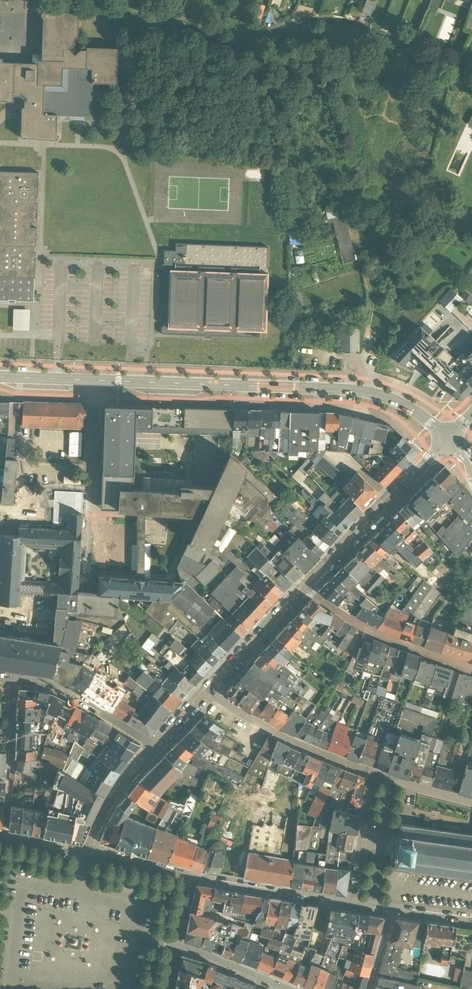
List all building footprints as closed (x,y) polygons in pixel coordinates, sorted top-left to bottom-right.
[(426,7),(435,11),(440,0),(429,0),(426,7)] [(251,16),(260,19),(265,5),(255,2),(251,16)] [(348,12),(359,16),(362,9),(351,5),(348,12)] [(117,47),(86,46),(86,49),(80,49),(74,54),(68,48),(75,43),(75,37),(77,37),(78,12),(64,12),(64,10),(43,10),(40,12),(40,16),(42,18),(41,53),(32,53),(32,62),(2,61),(2,57),(0,57),(0,100),(13,101),(13,95),(19,95),(24,100),(24,106),(21,106),(20,137),(34,137),(34,138),(56,139),(58,136),(58,134),(56,132),(56,118),(94,119),(95,82),(109,82),(111,85),(114,85),(116,83),(117,61),(116,61),(117,47)] [(471,31),(471,28),(471,18),(467,17),(463,28),(471,31)] [(0,170),(0,300),(8,300),(8,299),(14,299),(14,300),(33,301),(34,276),(35,276),(35,252),(33,252),(34,245),(36,245),(36,227),(30,226),(30,221),(37,222),(37,203),(35,203),(35,197),(37,197),(38,172),(0,170)] [(332,219),(345,216),(342,206),(325,211),(327,220),(332,219)] [(342,262),(355,260),(345,216),(332,219),(342,262)] [(289,244),(302,244),(300,228),(293,228),(293,230),(288,230),(289,244)] [(266,267),(267,246),(175,242),(175,250),(164,249),(163,263),(162,264),(162,267),(169,275),(167,320),(161,326),(161,333),(259,337),(259,330),(265,330),(268,267),(266,267)] [(296,263),(303,262),(301,249),(294,250),(296,263)] [(288,277),(300,273),(298,268),(287,272),(288,277)] [(460,299),(450,289),(438,301),(448,311),(460,299)] [(459,295),(461,298),(469,304),(471,299),(471,296),(464,289),(459,295)] [(30,309),(13,308),(12,320),(12,329),(29,329),(30,309)] [(341,325),(340,325),(340,351),(358,352),(358,325),(353,325),(341,325)] [(455,358),(419,325),(391,355),(401,364),(408,358),(438,385),(453,371),(448,365),(455,358)] [(471,386),(471,363),(465,356),(461,352),(455,358),(448,365),(453,371),(471,387),(471,386)] [(460,398),(471,387),(453,371),(438,385),(450,392),(455,397),(460,398)] [(7,436),(0,499),(0,501),(12,503),(17,458),(12,457),(15,437),(15,414),(15,401),(8,400),(8,417),(7,432),(7,436)] [(8,400),(0,400),(0,436),(7,436),(7,432),(1,432),(2,416),(8,417),(8,400)] [(22,401),(22,414),(21,425),(84,427),(85,403),(22,401)] [(102,472),(133,474),(134,431),(232,434),(233,408),(104,404),(101,472),(102,472)] [(245,434),(246,409),(233,408),(232,434),(231,444),(239,444),(239,433),(245,434)] [(259,435),(260,409),(246,409),(245,434),(245,450),(248,450),(248,445),(250,445),(250,435),(259,435)] [(268,450),(270,410),(260,409),(259,435),(259,438),(263,438),(263,443),(264,443),(264,450),(268,450)] [(279,426),(279,410),(270,410),(268,450),(271,451),(272,437),(278,437),(279,426)] [(287,451),(289,410),(279,410),(279,426),(282,426),(281,451),(287,451)] [(307,450),(309,411),(289,410),(287,451),(287,454),(297,454),(307,456),(306,450),(307,450)] [(307,450),(317,449),(318,411),(309,411),(307,450)] [(324,412),(318,411),(317,449),(318,449),(324,450),(325,430),(328,430),(327,443),(329,443),(329,450),(336,450),(338,412),(324,412)] [(351,415),(338,412),(336,450),(343,450),(346,439),(351,415)] [(363,418),(351,415),(346,439),(352,441),(350,452),(354,453),(363,418)] [(375,421),(363,418),(354,453),(361,453),(364,442),(369,444),(370,442),(375,421)] [(384,435),(386,424),(375,421),(370,442),(372,442),(372,447),(369,447),(367,453),(379,453),(380,453),(382,443),(384,435)] [(414,448),(390,424),(386,424),(384,435),(409,459),(414,453),(414,448)] [(401,467),(409,459),(384,435),(382,443),(392,452),(388,455),(401,467)] [(342,486),(360,509),(378,491),(356,471),(351,476),(345,472),(344,473),(322,455),(318,449),(317,449),(307,450),(306,450),(307,456),(335,480),(342,486)] [(262,450),(249,450),(249,451),(261,462),(265,458),(266,459),(268,457),(266,454),(262,452),(262,450)] [(97,593),(117,594),(128,595),(153,597),(169,598),(181,585),(181,579),(149,577),(149,542),(143,542),(144,511),(199,515),(187,541),(214,553),(216,549),(218,545),(216,544),(211,542),(236,487),(258,507),(272,490),(228,452),(216,478),(213,485),(191,483),(192,480),(141,475),(140,488),(132,488),(133,474),(102,472),(100,508),(117,509),(136,511),(136,543),(130,543),(130,568),(136,568),(136,577),(98,574),(97,582),(97,593)] [(361,453),(354,453),(353,455),(362,463),(366,459),(362,455),(364,453),(361,453)] [(392,476),(401,467),(388,455),(380,453),(379,453),(373,459),(392,476)] [(383,485),(392,476),(373,459),(372,459),(371,463),(369,462),(365,465),(383,485)] [(451,496),(463,485),(443,465),(432,476),(451,496)] [(63,475),(63,483),(80,483),(80,476),(63,475)] [(463,485),(451,496),(432,476),(420,488),(439,511),(442,507),(444,510),(449,504),(458,512),(471,525),(471,497),(463,485)] [(341,529),(352,518),(337,506),(329,496),(312,478),(303,486),(331,512),(327,516),(341,529)] [(352,518),(360,509),(342,486),(335,480),(332,482),(339,488),(337,490),(336,489),(329,496),(337,506),(352,518)] [(331,512),(303,486),(300,489),(303,496),(309,502),(310,504),(307,507),(314,514),(319,519),(320,518),(337,534),(341,529),(327,516),(331,512)] [(22,543),(19,580),(24,579),(26,545),(59,547),(58,574),(78,575),(79,544),(80,530),(81,531),(83,490),(53,488),(50,527),(18,525),(17,534),(18,544),(22,543)] [(439,511),(420,488),(413,495),(430,516),(432,514),(434,516),(439,511)] [(430,516),(413,495),(408,500),(424,517),(426,515),(428,518),(430,516)] [(327,543),(337,534),(320,518),(319,519),(314,514),(310,518),(289,498),(287,500),(284,502),(287,504),(327,543)] [(424,517),(408,500),(403,504),(420,524),(432,539),(436,536),(428,527),(430,525),(424,517)] [(260,517),(267,508),(262,504),(248,520),(251,523),(258,515),(260,517)] [(321,550),(327,543),(287,504),(281,510),(294,523),(321,550)] [(420,524),(403,504),(398,509),(414,529),(420,524)] [(414,529),(398,509),(388,519),(418,555),(421,559),(432,551),(418,534),(414,538),(418,543),(414,546),(408,539),(416,532),(414,529)] [(471,536),(471,525),(458,512),(445,528),(441,524),(435,531),(456,555),(471,537),(471,536)] [(418,555),(388,519),(378,529),(395,546),(398,544),(407,553),(409,550),(411,552),(407,557),(412,562),(413,560),(418,555)] [(318,554),(321,550),(294,523),(289,528),(318,554)] [(228,525),(216,544),(218,545),(216,549),(221,552),(225,545),(229,539),(234,532),(235,530),(228,525)] [(84,551),(97,551),(98,527),(85,526),(84,551)] [(302,570),(318,554),(289,528),(279,538),(274,533),(268,539),(273,544),(278,548),(302,570)] [(412,562),(407,557),(395,546),(378,529),(372,536),(396,559),(401,563),(406,567),(412,562)] [(229,539),(234,544),(240,538),(234,532),(229,539)] [(17,534),(0,533),(0,602),(18,603),(18,595),(19,580),(22,543),(18,544),(17,534)] [(391,564),(396,559),(372,536),(367,541),(391,564)] [(234,544),(229,539),(225,545),(234,553),(238,548),(234,544)] [(292,580),(302,570),(278,548),(273,553),(259,540),(255,545),(292,580)] [(221,552),(216,549),(214,553),(187,541),(175,566),(181,579),(181,585),(185,581),(193,573),(199,579),(203,584),(221,567),(226,573),(236,563),(228,556),(228,557),(221,552)] [(401,574),(391,564),(367,541),(355,552),(356,553),(370,566),(375,570),(384,576),(388,573),(395,580),(401,574)] [(225,545),(221,552),(228,557),(228,556),(236,563),(244,570),(242,573),(253,583),(271,602),(278,595),(250,568),(234,553),(225,545)] [(282,590),(292,580),(255,545),(245,555),(254,564),(282,590)] [(370,566),(356,553),(342,566),(364,588),(369,593),(384,576),(375,570),(371,574),(367,570),(370,566)] [(421,559),(418,555),(413,560),(418,566),(423,561),(421,559)] [(244,570),(236,563),(226,573),(222,578),(224,581),(234,572),(238,577),(242,573),(244,570)] [(278,595),(282,590),(254,564),(250,568),(278,595)] [(364,588),(342,566),(342,565),(333,574),(360,601),(365,595),(361,591),(364,588)] [(221,567),(203,584),(210,591),(222,578),(226,573),(221,567)] [(240,588),(245,583),(238,577),(234,572),(224,581),(222,578),(210,591),(212,593),(227,608),(235,600),(233,599),(238,594),(242,599),(247,594),(240,588)] [(191,586),(199,579),(193,573),(185,581),(191,586)] [(249,587),(253,583),(242,573),(238,577),(245,583),(249,587)] [(78,575),(58,574),(57,581),(55,598),(55,605),(67,606),(67,607),(75,608),(77,581),(78,575)] [(343,596),(354,604),(360,608),(362,605),(361,604),(362,603),(360,601),(333,574),(326,581),(343,596)] [(416,588),(422,578),(416,574),(410,583),(416,588)] [(375,626),(398,636),(405,618),(409,611),(419,619),(440,592),(422,578),(416,588),(412,592),(401,609),(391,603),(382,615),(375,626)] [(24,579),(19,580),(18,595),(55,598),(57,581),(24,579)] [(210,591),(203,584),(199,579),(191,586),(207,602),(209,601),(207,598),(212,593),(210,591)] [(51,674),(67,683),(78,666),(85,658),(90,653),(73,649),(82,618),(76,617),(76,613),(122,616),(122,615),(116,606),(117,600),(117,594),(97,593),(97,582),(77,581),(75,608),(67,607),(67,606),(55,605),(52,640),(7,633),(0,632),(0,666),(51,674)] [(197,636),(218,656),(240,634),(207,602),(191,586),(185,581),(181,585),(169,598),(153,597),(144,609),(168,629),(177,618),(181,622),(197,636)] [(336,604),(348,612),(354,604),(343,596),(326,581),(317,590),(336,604)] [(412,592),(416,588),(410,583),(410,582),(406,588),(412,592)] [(247,594),(263,610),(271,602),(253,583),(249,587),(245,583),(240,588),(247,594)] [(207,602),(240,634),(247,627),(227,608),(212,593),(207,598),(209,601),(207,602)] [(227,608),(247,627),(263,610),(247,594),(242,599),(238,604),(235,600),(227,608)] [(318,620),(325,608),(310,597),(301,607),(315,620),(316,621),(318,620)] [(348,612),(354,615),(360,608),(354,604),(348,612)] [(459,619),(467,626),(471,620),(471,604),(459,619)] [(367,608),(362,605),(360,608),(354,615),(361,619),(367,608)] [(310,626),(325,636),(330,629),(320,622),(317,625),(313,622),(315,620),(301,607),(295,614),(310,626)] [(320,622),(330,629),(334,631),(343,619),(325,608),(318,620),(320,622)] [(367,608),(361,619),(367,622),(373,610),(367,608)] [(373,610),(367,622),(375,626),(382,615),(373,610)] [(340,655),(355,627),(350,624),(342,636),(338,642),(325,636),(310,626),(295,614),(290,620),(304,632),(319,642),(340,655)] [(177,618),(168,629),(173,633),(181,622),(177,618)] [(398,636),(409,640),(416,623),(416,622),(405,618),(398,636)] [(342,636),(350,624),(343,619),(334,631),(342,636)] [(304,632),(290,620),(284,626),(302,641),(314,649),(319,642),(304,632)] [(409,640),(422,644),(428,628),(416,623),(409,640)] [(471,659),(471,631),(448,623),(445,630),(438,650),(455,655),(457,654),(471,659)] [(438,650),(445,630),(429,624),(428,628),(422,644),(438,650)] [(302,641),(284,626),(275,636),(290,650),(299,641),(300,643),(299,645),(306,651),(315,657),(318,651),(314,649),(302,641)] [(158,666),(187,690),(193,683),(158,650),(164,641),(151,631),(140,645),(152,653),(151,654),(161,663),(158,666)] [(187,659),(202,673),(212,664),(196,650),(190,656),(185,652),(188,648),(170,633),(164,641),(187,659)] [(196,650),(212,664),(218,656),(197,636),(190,644),(196,650)] [(290,650),(275,636),(270,641),(288,658),(292,653),(290,650)] [(361,670),(362,669),(371,641),(362,637),(360,645),(358,645),(356,650),(354,649),(344,668),(352,671),(353,668),(361,670)] [(362,669),(371,672),(380,641),(373,638),(371,641),(362,669)] [(90,653),(85,658),(94,664),(91,668),(94,671),(80,691),(111,710),(119,697),(125,688),(107,676),(102,673),(104,670),(111,660),(118,649),(104,640),(90,653)] [(158,650),(193,683),(202,673),(187,659),(164,641),(158,650)] [(288,658),(270,641),(264,648),(282,664),(294,673),(298,670),(289,661),(287,663),(285,661),(288,658)] [(371,672),(379,675),(388,644),(380,641),(371,672)] [(379,675),(388,678),(390,672),(397,648),(388,644),(379,675)] [(282,664),(264,648),(259,653),(273,666),(295,682),(299,677),(294,673),(282,664)] [(399,675),(405,651),(397,648),(390,672),(399,675)] [(411,679),(419,658),(419,655),(405,651),(399,675),(411,679)] [(259,653),(253,659),(267,672),(291,688),(297,692),(301,695),(305,689),(295,682),(273,666),(259,653)] [(78,666),(67,683),(80,691),(94,671),(91,668),(94,664),(85,658),(78,666)] [(429,680),(434,663),(419,658),(411,679),(427,685),(429,680)] [(142,669),(180,698),(187,690),(158,666),(150,659),(146,664),(141,659),(137,664),(142,669)] [(253,659),(247,665),(281,691),(286,695),(291,688),(267,672),(253,659)] [(443,693),(450,669),(434,663),(429,680),(436,682),(434,690),(443,693)] [(281,701),(291,708),(296,701),(292,699),(286,695),(281,691),(247,665),(232,683),(244,691),(247,688),(265,701),(270,694),(281,701)] [(151,693),(170,709),(180,698),(142,669),(137,676),(131,670),(128,674),(151,693)] [(453,703),(462,673),(450,669),(443,693),(442,695),(444,696),(443,696),(449,698),(448,702),(453,703)] [(399,675),(390,672),(388,678),(397,680),(399,675)] [(471,686),(471,676),(462,673),(453,703),(457,704),(459,700),(467,703),(471,690),(471,686)] [(142,704),(151,693),(128,674),(122,681),(131,689),(130,690),(136,695),(134,698),(142,704)] [(226,696),(236,702),(244,691),(232,683),(226,691),(226,696)] [(341,691),(345,687),(344,686),(337,683),(334,687),(341,691)] [(375,687),(374,692),(384,695),(385,691),(386,687),(376,684),(375,687)] [(305,689),(301,695),(307,699),(314,690),(309,686),(305,689)] [(17,696),(33,698),(34,689),(17,688),(17,696)] [(247,688),(244,691),(236,702),(244,707),(246,709),(247,709),(256,714),(265,701),(247,688)] [(46,691),(34,689),(33,698),(48,701),(51,692),(46,691)] [(64,699),(51,692),(48,701),(46,707),(43,719),(40,731),(47,733),(50,723),(55,715),(64,699)] [(296,701),(301,695),(297,692),(292,699),(296,701)] [(137,715),(154,728),(170,709),(151,693),(142,704),(137,712),(138,712),(137,715)] [(270,694),(265,701),(256,714),(266,720),(281,701),(270,694)] [(350,700),(360,705),(363,699),(353,694),(350,700)] [(111,710),(126,719),(133,709),(135,706),(128,702),(129,699),(123,695),(122,698),(119,697),(111,710)] [(17,704),(46,707),(48,701),(33,698),(17,696),(17,704)] [(74,705),(64,699),(55,715),(66,721),(74,705)] [(276,726),(291,708),(281,701),(266,720),(276,726)] [(404,701),(403,706),(418,711),(420,706),(404,701)] [(16,716),(43,719),(46,707),(17,704),(16,716)] [(74,705),(66,721),(62,727),(69,730),(72,732),(74,728),(71,727),(77,717),(80,719),(85,710),(74,705)] [(302,737),(310,741),(316,725),(324,715),(330,707),(327,705),(323,709),(321,708),(314,716),(310,722),(302,737)] [(421,732),(430,735),(436,717),(418,711),(403,706),(401,710),(399,716),(422,724),(420,732),(421,732)] [(437,711),(420,706),(418,711),(436,717),(437,711)] [(304,718),(305,717),(291,708),(276,726),(293,733),(304,718)] [(329,718),(325,725),(333,728),(336,721),(341,711),(335,708),(329,718)] [(149,734),(154,728),(137,715),(138,712),(137,712),(133,709),(126,719),(149,734)] [(74,739),(81,744),(83,740),(76,736),(79,731),(86,735),(88,732),(97,717),(85,710),(80,719),(77,717),(71,727),(74,728),(72,732),(69,730),(66,737),(73,741),(74,739)] [(304,718),(310,722),(314,716),(309,712),(305,717),(304,718)] [(223,736),(220,741),(231,747),(235,740),(224,733),(226,730),(204,713),(199,718),(223,736)] [(310,741),(316,743),(323,729),(325,725),(329,718),(324,715),(316,725),(310,741)] [(16,730),(37,731),(40,731),(43,719),(16,716),(16,730)] [(111,726),(97,717),(88,732),(102,740),(111,726)] [(213,738),(220,741),(223,736),(199,718),(194,723),(213,738)] [(302,737),(310,722),(304,718),(293,733),(302,737)] [(336,751),(346,754),(354,732),(355,728),(336,721),(333,728),(325,747),(330,749),(336,751)] [(194,723),(188,729),(207,744),(222,752),(227,755),(231,747),(220,741),(213,738),(194,723)] [(356,758),(374,765),(381,739),(375,737),(378,726),(370,723),(365,737),(356,758)] [(316,743),(325,747),(333,728),(325,725),(323,729),(316,743)] [(117,729),(111,726),(102,740),(100,742),(107,746),(113,737),(117,729)] [(381,739),(374,765),(385,769),(397,732),(385,728),(381,739)] [(113,737),(133,749),(139,743),(117,729),(113,737)] [(188,729),(180,738),(193,751),(216,762),(222,752),(207,744),(188,729)] [(16,747),(36,748),(37,731),(16,730),(16,747)] [(397,732),(385,769),(407,776),(419,738),(398,731),(397,732)] [(84,746),(119,770),(127,759),(126,759),(107,746),(100,742),(102,740),(88,732),(86,735),(83,740),(81,744),(84,746)] [(365,737),(354,732),(346,754),(356,758),(365,737)] [(419,738),(407,776),(416,779),(430,735),(421,732),(419,738)] [(270,753),(275,738),(268,734),(245,772),(251,774),(263,776),(266,766),(270,753)] [(430,735),(416,779),(429,782),(442,741),(443,739),(430,735)] [(107,746),(126,759),(133,749),(113,737),(107,746)] [(184,759),(198,765),(208,769),(240,784),(243,775),(216,762),(193,751),(180,738),(171,747),(184,759)] [(281,761),(288,744),(275,738),(270,753),(274,755),(272,759),(278,760),(281,761)] [(80,752),(84,746),(81,744),(74,739),(73,741),(69,752),(68,753),(76,758),(80,752)] [(442,741),(429,782),(443,786),(450,760),(444,758),(449,743),(442,741)] [(57,766),(63,768),(68,753),(69,752),(62,750),(63,749),(53,746),(52,747),(44,744),(40,756),(49,758),(48,760),(39,757),(37,764),(36,766),(46,769),(43,780),(45,781),(52,783),(57,766)] [(291,765),(299,750),(288,744),(281,761),(278,760),(274,770),(279,772),(287,775),(291,765)] [(87,766),(110,782),(119,770),(84,746),(80,752),(91,759),(87,766)] [(16,747),(15,757),(35,757),(36,748),(16,747)] [(181,768),(193,774),(198,765),(184,759),(171,747),(164,753),(181,768)] [(300,769),(308,754),(299,750),(291,765),(298,769),(296,773),(292,771),(290,776),(298,780),(302,770),(300,769)] [(63,768),(103,794),(110,782),(87,766),(76,758),(68,753),(63,768)] [(151,767),(169,782),(174,776),(181,768),(164,753),(151,767)] [(310,786),(320,758),(308,754),(300,769),(302,770),(298,780),(301,781),(300,782),(310,786)] [(450,760),(443,786),(456,789),(464,763),(465,758),(452,755),(450,760)] [(15,757),(14,768),(30,768),(31,764),(37,764),(39,757),(35,757),(15,757)] [(322,803),(338,766),(320,758),(310,786),(307,791),(314,794),(313,797),(306,811),(310,813),(314,815),(322,803)] [(471,793),(471,765),(464,763),(456,789),(471,793)] [(48,804),(42,833),(80,840),(103,794),(63,768),(57,766),(52,783),(57,784),(52,805),(48,804)] [(274,770),(266,766),(263,776),(255,803),(247,850),(280,855),(286,815),(270,812),(272,805),(269,804),(279,772),(274,770)] [(326,804),(328,805),(343,768),(338,766),(322,803),(326,804)] [(138,780),(158,795),(169,782),(151,767),(138,780)] [(193,774),(181,768),(174,776),(189,785),(192,786),(193,784),(197,776),(193,774)] [(350,796),(357,773),(343,768),(328,805),(344,809),(347,803),(350,796)] [(365,776),(357,773),(350,796),(347,803),(344,809),(357,813),(365,776)] [(204,779),(197,776),(193,784),(200,787),(204,779)] [(161,815),(170,799),(167,798),(166,799),(158,795),(138,780),(126,793),(137,801),(148,809),(161,815)] [(52,805),(57,784),(52,783),(45,781),(43,789),(42,795),(46,796),(44,803),(48,804),(52,805)] [(29,803),(29,806),(32,807),(33,804),(35,804),(36,794),(38,794),(42,795),(43,789),(39,788),(38,788),(38,784),(31,783),(30,786),(24,785),(23,792),(29,793),(28,803),(29,803)] [(198,793),(200,787),(193,784),(192,786),(190,790),(198,793)] [(189,815),(198,793),(190,790),(184,803),(179,812),(189,815)] [(109,817),(119,821),(116,829),(119,830),(125,814),(126,814),(126,813),(127,813),(128,811),(137,801),(126,793),(125,794),(126,794),(122,798),(122,797),(117,803),(109,817)] [(156,825),(145,854),(156,857),(166,829),(165,829),(175,812),(174,811),(175,810),(179,812),(184,803),(179,801),(178,802),(170,799),(161,815),(157,823),(156,825)] [(19,830),(22,805),(11,803),(7,828),(13,829),(19,830)] [(35,808),(30,831),(42,833),(48,804),(44,803),(43,809),(35,808)] [(353,831),(357,813),(344,809),(328,805),(326,804),(324,812),(320,811),(317,825),(328,827),(333,828),(337,828),(353,831)] [(22,805),(19,830),(30,831),(35,808),(32,807),(29,806),(22,805)] [(161,815),(148,809),(145,817),(157,823),(161,815)] [(207,826),(216,829),(217,826),(221,815),(212,812),(207,826)] [(119,830),(113,845),(145,854),(156,825),(127,813),(126,813),(126,814),(125,814),(119,830)] [(312,824),(314,815),(310,813),(305,823),(312,824)] [(109,817),(99,840),(113,845),(119,830),(116,829),(119,821),(109,817)] [(312,824),(305,823),(296,822),(294,847),(306,849),(313,850),(316,850),(319,836),(327,837),(328,827),(317,825),(312,824)] [(413,824),(399,822),(397,833),(394,855),(394,854),(393,866),(407,868),(407,867),(471,876),(471,877),(471,832),(413,824)] [(213,834),(200,869),(206,870),(219,834),(222,828),(217,826),(216,829),(213,834)] [(320,889),(333,891),(336,867),(338,849),(339,846),(335,845),(335,840),(331,840),(333,828),(328,827),(327,837),(325,852),(320,889)] [(350,848),(353,831),(337,828),(335,840),(335,845),(339,846),(350,848)] [(166,829),(156,857),(166,860),(176,834),(176,833),(166,829)] [(198,843),(189,866),(200,869),(213,834),(208,832),(208,834),(202,832),(198,843)] [(176,834),(166,860),(189,866),(198,843),(186,839),(186,838),(176,834)] [(219,834),(206,870),(216,871),(224,848),(226,842),(230,844),(232,839),(219,834)] [(300,886),(310,888),(314,862),(311,861),(313,850),(306,849),(304,864),(300,886)] [(336,867),(347,868),(350,851),(338,849),(336,867)] [(280,855),(247,850),(243,876),(289,884),(292,863),(293,857),(280,855)] [(310,888),(320,889),(325,852),(318,850),(317,862),(314,862),(310,888)] [(289,884),(300,886),(304,864),(292,863),(289,884)] [(344,893),(347,868),(336,867),(333,891),(344,893)] [(196,883),(191,902),(203,906),(209,908),(211,897),(213,886),(196,883)] [(234,911),(237,912),(243,892),(228,889),(213,886),(211,897),(222,899),(220,910),(230,912),(230,911),(234,911)] [(259,909),(263,895),(243,892),(237,912),(236,918),(243,920),(252,921),(254,916),(245,914),(246,910),(256,912),(257,908),(259,909)] [(259,931),(269,896),(263,895),(259,909),(257,908),(256,912),(254,916),(252,921),(250,930),(259,931)] [(275,924),(280,898),(269,896),(259,931),(258,932),(266,934),(271,935),(275,924)] [(275,924),(271,935),(274,936),(276,928),(276,929),(277,930),(278,930),(278,931),(279,931),(280,932),(282,933),(283,933),(284,930),(291,900),(280,898),(275,924)] [(300,902),(291,900),(284,930),(291,933),(300,902)] [(201,912),(203,906),(191,902),(189,909),(201,912)] [(316,905),(300,902),(291,933),(296,935),(291,947),(302,951),(304,945),(304,944),(306,945),(316,905)] [(316,905),(306,945),(316,949),(315,951),(316,951),(323,932),(329,906),(316,904),(316,905)] [(343,909),(329,906),(323,932),(330,935),(324,953),(332,955),(343,909)] [(201,912),(189,909),(186,927),(203,933),(214,938),(217,931),(218,931),(219,928),(227,931),(236,935),(247,939),(250,930),(252,921),(243,920),(242,924),(230,920),(230,922),(215,917),(215,916),(201,912)] [(357,911),(343,909),(332,955),(337,956),(337,954),(341,942),(351,945),(354,933),(357,911)] [(368,913),(357,911),(354,933),(359,934),(358,939),(362,940),(368,913)] [(382,915),(368,913),(362,940),(360,948),(373,951),(382,915)] [(421,947),(425,921),(395,916),(388,939),(402,942),(421,947)] [(455,925),(425,921),(421,947),(420,950),(425,951),(426,948),(425,947),(425,942),(438,944),(438,942),(441,942),(441,947),(441,949),(439,962),(446,963),(450,943),(452,943),(455,925)] [(203,933),(186,927),(183,938),(184,938),(184,939),(191,941),(200,944),(203,933)] [(223,942),(227,931),(219,928),(218,931),(217,931),(214,938),(217,940),(223,942)] [(247,939),(240,958),(255,964),(263,943),(266,934),(258,932),(259,931),(250,930),(247,939)] [(269,971),(280,975),(291,947),(296,935),(291,933),(284,930),(283,933),(280,939),(277,948),(269,971)] [(227,931),(223,942),(220,951),(230,955),(236,935),(227,931)] [(323,954),(324,953),(330,935),(323,932),(316,951),(323,954)] [(203,933),(200,944),(210,948),(214,938),(203,933)] [(263,943),(277,948),(280,939),(274,936),(271,935),(266,934),(263,943)] [(236,935),(230,955),(240,958),(247,939),(236,935)] [(214,938),(210,948),(220,951),(215,948),(217,940),(214,938)] [(396,965),(402,942),(388,939),(378,975),(415,982),(417,970),(410,968),(409,969),(396,965)] [(341,942),(337,954),(345,957),(369,964),(373,951),(360,948),(351,945),(341,942)] [(277,948),(263,943),(255,964),(269,971),(277,948)] [(291,979),(301,984),(315,951),(316,949),(306,945),(304,944),(304,945),(306,947),(309,954),(305,964),(298,961),(291,979)] [(291,979),(298,961),(302,951),(291,947),(280,975),(291,979)] [(309,987),(323,954),(316,951),(315,951),(301,984),(309,987)] [(206,962),(181,953),(178,967),(203,973),(206,962)] [(312,988),(318,988),(328,968),(332,955),(324,953),(323,954),(309,987),(312,988)] [(340,964),(335,962),(337,956),(332,955),(328,968),(318,988),(329,988),(340,964)] [(366,976),(369,964),(345,957),(343,965),(345,965),(352,968),(366,976)] [(203,973),(178,967),(175,979),(201,986),(210,988),(218,988),(220,981),(210,976),(213,968),(213,967),(212,964),(206,962),(203,973)] [(341,979),(340,979),(345,965),(343,965),(340,964),(329,988),(337,988),(341,979)] [(345,965),(340,979),(341,979),(337,988),(345,988),(352,968),(345,965)] [(471,988),(471,969),(454,965),(451,982),(452,983),(452,984),(471,988)] [(213,968),(210,976),(220,981),(218,988),(250,988),(253,983),(213,968)] [(345,988),(362,988),(366,976),(352,968),(345,988)] [(378,975),(375,983),(386,986),(394,988),(398,988),(423,988),(424,984),(415,982),(378,975)] [(201,986),(175,979),(173,988),(201,988),(201,986)]
